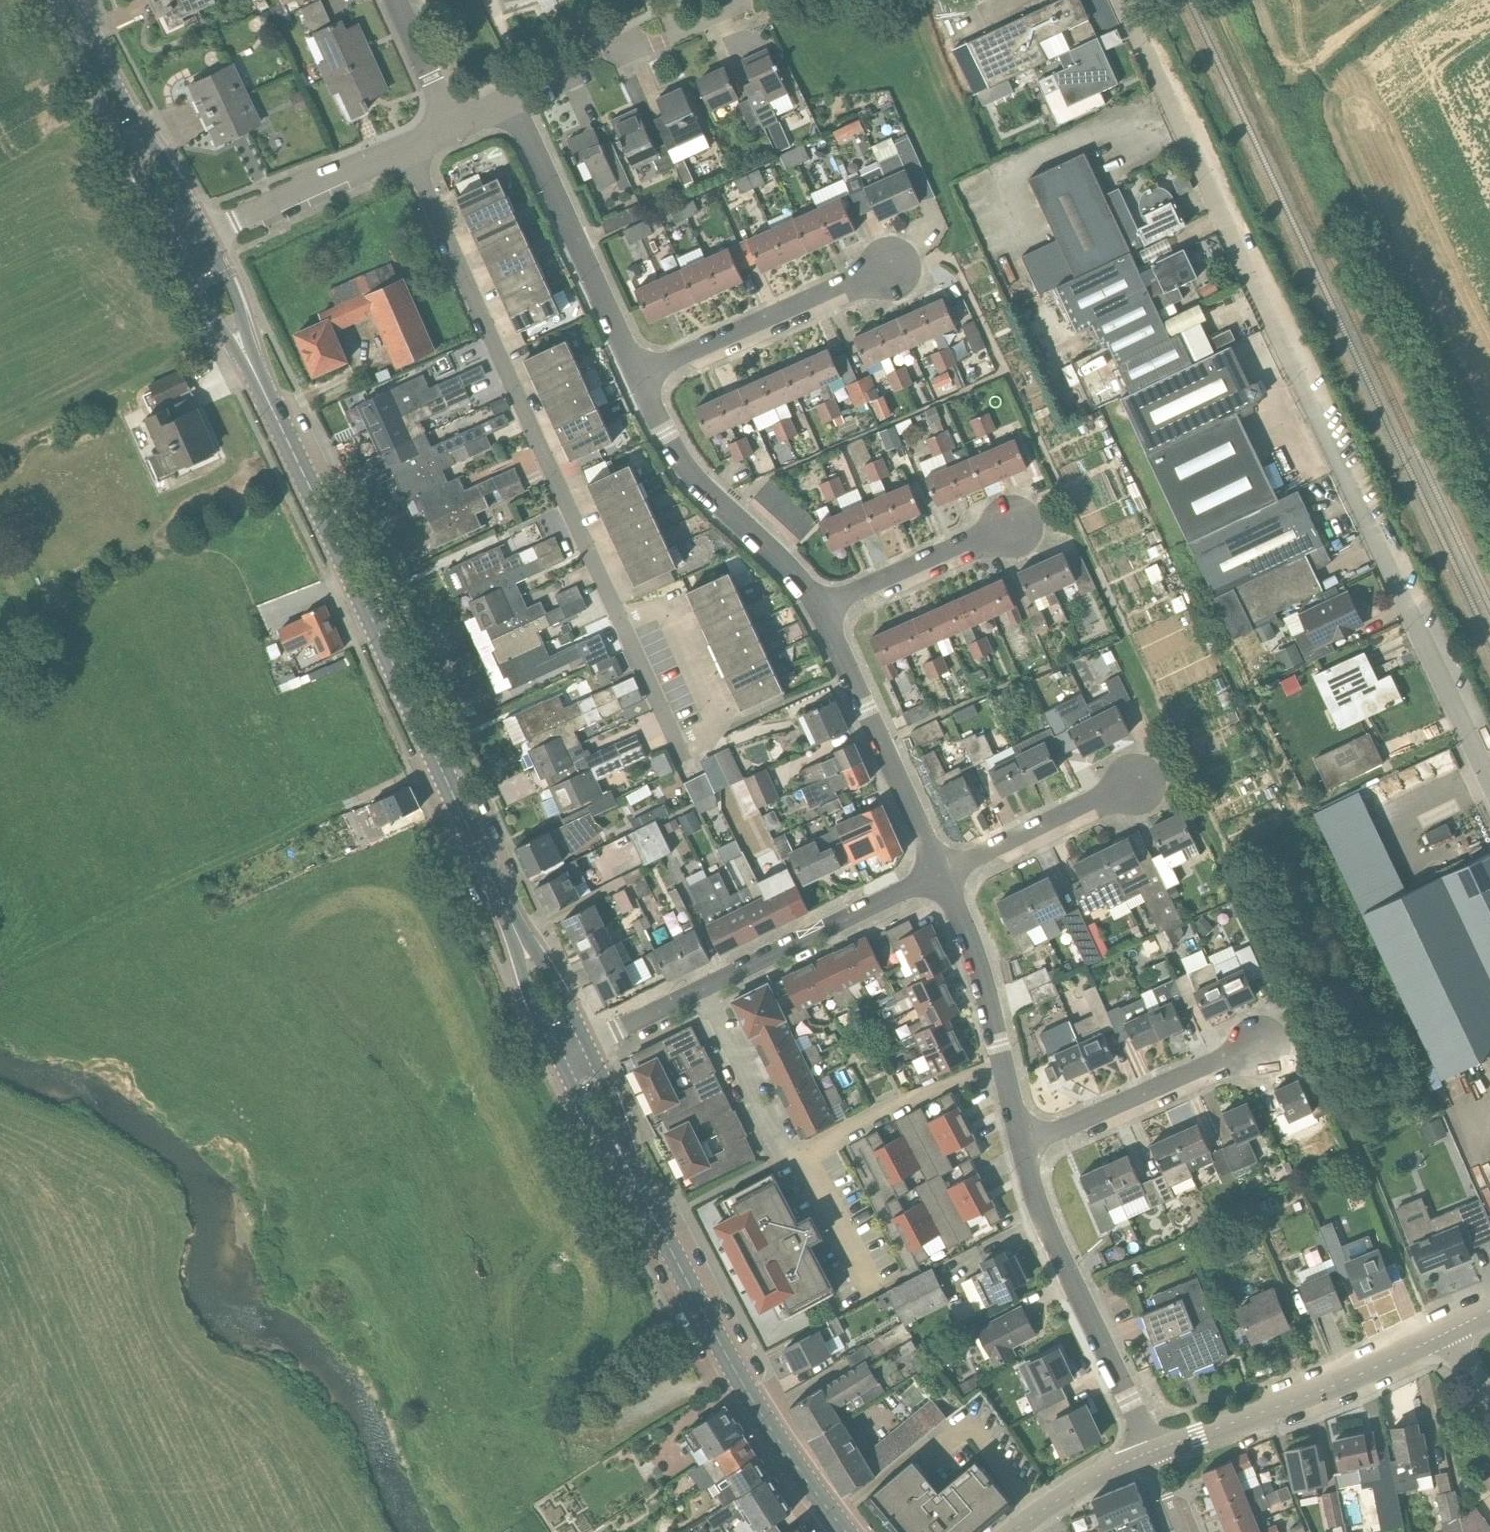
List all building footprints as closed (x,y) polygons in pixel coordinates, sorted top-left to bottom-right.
[(181,17),(214,1),(214,0),(147,0),(156,19),(162,16),(168,30),(184,23),(181,17)] [(312,30),(330,22),(320,0),(319,0),(299,9),(310,31),(312,30)] [(539,4),(542,10),(557,3),(556,0),(538,0),(539,4)] [(1040,42),(1089,19),(1080,0),(1059,0),(967,43),(990,87),(1048,61),(1040,42)] [(272,21),(267,11),(259,15),(261,22),(267,24),(272,21)] [(367,46),(357,24),(344,30),(340,21),(313,33),(325,61),(318,64),(325,78),(366,59),(361,49),(367,46)] [(1120,26),(1102,33),(1107,47),(1126,39),(1120,26)] [(1101,92),(1119,83),(1098,37),(1070,50),(1076,64),(1053,74),(1059,88),(1044,95),(1058,126),(1106,104),(1101,92)] [(953,49),(976,94),(990,87),(967,43),(953,49)] [(770,101),(788,93),(768,49),(742,60),(754,86),(745,90),(749,98),(761,123),(762,123),(764,128),(779,121),(770,101)] [(331,93),(338,90),(351,117),(368,110),(364,100),(387,90),(372,57),(366,59),(325,78),(331,93)] [(202,115),(245,94),(232,66),(188,86),(202,115)] [(713,109),(738,97),(725,68),(699,80),(713,109)] [(1024,82),(1020,73),(1008,79),(1012,87),(1024,82)] [(669,150),(704,134),(683,87),(657,99),(668,122),(658,127),(666,144),(666,143),(669,150)] [(298,112),(307,107),(299,91),(290,95),(298,112)] [(216,144),(260,123),(245,94),(202,115),(216,144)] [(751,128),(761,123),(749,98),(739,103),(751,128)] [(860,110),(863,117),(873,113),(871,106),(860,110)] [(666,143),(666,144),(656,148),(637,108),(636,109),(637,111),(614,121),(613,119),(612,120),(633,167),(653,158),(661,174),(677,167),(675,164),(669,150),(666,143)] [(835,131),(839,141),(864,129),(860,119),(835,131)] [(611,141),(602,145),(594,128),(593,128),(594,131),(585,135),(584,133),(568,139),(575,155),(573,156),(576,163),(586,159),(600,190),(617,182),(621,190),(631,186),(611,141)] [(791,146),(785,134),(774,139),(780,151),(791,146)] [(880,167),(900,211),(921,202),(911,180),(925,174),(909,138),(894,145),(898,153),(879,162),(881,166),(880,167)] [(810,159),(804,145),(792,150),(798,164),(810,159)] [(781,156),(787,169),(798,164),(792,150),(781,156)] [(1085,152),(1029,179),(1075,277),(1130,251),(1142,246),(1135,230),(1124,207),(1127,206),(1120,189),(1106,196),(1085,152)] [(684,160),(675,164),(677,167),(685,184),(693,180),(684,160)] [(839,166),(844,178),(849,176),(843,164),(839,166)] [(880,220),(900,211),(880,167),(861,175),(846,181),(856,205),(870,198),(880,220)] [(759,169),(748,175),(754,188),(766,183),(759,169)] [(742,194),(754,188),(748,175),(736,180),(742,194)] [(466,214),(507,195),(499,178),(458,197),(466,214)] [(1174,184),(1179,195),(1191,189),(1186,178),(1174,184)] [(1187,225),(1185,220),(1173,197),(1170,193),(1166,189),(1161,187),(1155,187),(1150,189),(1145,192),(1142,196),(1140,201),(1140,206),(1142,212),(1147,224),(1139,227),(1135,230),(1142,246),(1187,225)] [(473,230),(515,211),(507,195),(466,214),(473,230)] [(857,230),(842,198),(818,208),(833,241),(857,230)] [(693,199),(682,204),(688,218),(700,213),(693,199)] [(670,209),(676,223),(688,218),(682,204),(670,209)] [(629,209),(635,222),(644,218),(638,205),(629,209)] [(833,241),(818,208),(795,219),(810,252),(833,241)] [(605,235),(635,222),(629,209),(601,221),(606,233),(605,233),(605,235)] [(481,247),(523,228),(515,211),(473,230),(481,247)] [(772,229),(786,262),(810,252),(795,219),(772,229)] [(647,220),(636,225),(642,239),(653,234),(647,220)] [(653,224),(655,230),(663,227),(660,220),(653,224)] [(624,231),(630,244),(642,239),(636,225),(624,231)] [(489,264),(531,245),(523,228),(481,247),(489,264)] [(748,239),(739,243),(749,266),(758,261),(763,272),(786,262),(772,229),(748,240),(748,239)] [(739,270),(749,266),(739,243),(706,258),(721,291),(744,281),(739,270)] [(496,281),(538,262),(531,245),(489,264),(496,281)] [(1153,265),(1140,271),(1158,310),(1184,298),(1179,287),(1198,277),(1185,248),(1152,264),(1153,265)] [(1094,324),(1100,337),(1158,310),(1140,271),(1130,251),(1075,277),(1055,287),(1077,332),(1094,324)] [(706,258),(683,269),(697,302),(721,291),(706,258)] [(435,351),(403,278),(395,262),(331,291),(338,307),(320,315),(324,322),(297,333),(315,375),(348,361),(334,328),(375,310),(399,367),(435,351)] [(504,298),(546,279),(538,262),(496,281),(504,298)] [(659,279),(674,312),(697,302),(683,269),(659,279)] [(512,315),(554,295),(546,279),(504,298),(512,315)] [(636,290),(651,322),(674,312),(659,279),(636,290)] [(1200,288),(1205,298),(1219,290),(1215,283),(1214,281),(1200,288)] [(554,295),(512,315),(520,331),(562,312),(554,295)] [(943,333),(957,327),(944,298),(922,308),(934,336),(940,350),(948,368),(949,368),(958,388),(966,385),(943,333)] [(912,346),(934,336),(922,308),(899,318),(912,346)] [(1122,397),(1194,363),(1179,333),(1172,337),(1158,310),(1100,337),(1105,346),(1099,349),(1072,362),(1093,409),(1115,400),(1122,397)] [(890,356),(912,346),(899,318),(877,328),(890,356)] [(896,370),(890,356),(877,328),(855,338),(867,366),(882,359),(896,391),(904,387),(896,370)] [(969,342),(974,353),(987,348),(982,336),(969,342)] [(533,376),(575,357),(567,340),(526,359),(533,376)] [(1190,542),(1279,500),(1237,412),(1242,410),(1243,412),(1245,414),(1254,410),(1254,407),(1252,404),(1258,402),(1257,399),(1261,397),(1263,395),(1257,384),(1254,384),(1252,379),(1248,381),(1231,346),(1194,364),(1194,363),(1122,397),(1190,542)] [(807,359),(820,387),(842,377),(829,349),(807,359)] [(939,372),(948,368),(940,350),(931,354),(939,372)] [(609,362),(604,352),(599,354),(604,364),(609,362)] [(931,355),(921,359),(925,368),(934,364),(931,355)] [(541,393),(583,374),(575,357),(533,376),(541,393)] [(797,397),(820,387),(807,359),(785,369),(797,397)] [(896,370),(904,387),(913,384),(905,366),(896,370)] [(775,407),(797,397),(785,369),(763,378),(775,407)] [(952,381),(948,371),(932,378),(936,388),(952,381)] [(150,386),(156,400),(186,386),(180,372),(150,386)] [(549,410),(591,391),(583,374),(541,393),(549,410)] [(373,429),(464,388),(459,375),(437,385),(437,384),(425,390),(423,386),(427,384),(423,375),(361,403),(373,429)] [(868,402),(873,400),(880,397),(871,375),(859,380),(868,402)] [(753,416),(775,407),(763,378),(740,388),(753,416)] [(856,407),(868,402),(859,380),(847,385),(856,407)] [(954,387),(951,381),(944,384),(947,390),(954,387)] [(368,460),(426,434),(420,421),(448,408),(469,398),(464,388),(373,429),(384,452),(368,459),(368,460)] [(731,426),(753,416),(740,388),(718,398),(731,426)] [(557,427),(598,408),(591,391),(549,410),(557,427)] [(880,397),(873,400),(881,419),(892,414),(884,396),(880,397)] [(197,457),(199,461),(214,455),(196,414),(199,409),(194,397),(145,417),(160,451),(154,453),(164,475),(185,466),(184,463),(197,457)] [(493,402),(499,414),(510,408),(505,397),(493,402)] [(826,401),(834,419),(837,426),(845,422),(834,397),(826,401)] [(708,436),(731,426),(718,398),(696,408),(708,436)] [(825,423),(834,419),(826,401),(817,405),(825,423)] [(925,412),(930,423),(939,419),(934,407),(925,412)] [(564,444),(606,424),(598,408),(557,427),(564,444)] [(996,430),(989,413),(970,421),(978,439),(996,430)] [(782,421),(789,438),(798,434),(791,417),(782,421)] [(951,449),(952,449),(945,431),(939,419),(930,423),(935,435),(961,496),(983,486),(971,457),(957,463),(951,449)] [(780,442),(789,438),(782,421),(772,425),(780,442)] [(465,446),(487,436),(482,424),(432,447),(426,434),(368,460),(375,474),(391,467),(395,477),(451,452),(451,453),(465,446)] [(572,461),(614,441),(606,424),(564,444),(572,461)] [(884,431),(892,450),(903,446),(895,427),(884,431)] [(1109,429),(1102,432),(1105,440),(1113,436),(1109,429)] [(961,496),(935,435),(926,439),(939,471),(926,476),(938,505),(961,496)] [(465,446),(471,457),(492,447),(487,436),(465,446)] [(745,458),(754,454),(746,437),(737,441),(745,458)] [(993,448),(1006,477),(1028,467),(1016,438),(993,448)] [(736,462),(745,458),(737,441),(729,444),(736,462)] [(983,486),(1006,477),(993,448),(971,457),(983,486)] [(456,464),(451,453),(451,452),(395,477),(406,502),(418,496),(459,478),(464,475),(448,482),(443,469),(456,464)] [(881,479),(890,475),(882,458),(874,461),(881,479)] [(881,479),(874,461),(865,465),(872,482),(870,483),(876,498),(865,503),(877,531),(900,522),(888,493),(887,493),(881,479)] [(597,500),(639,481),(631,464),(589,484),(597,500)] [(499,489),(521,479),(515,468),(462,491),(461,487),(463,486),(459,478),(418,496),(429,521),(485,496),(499,489)] [(829,480),(836,498),(846,494),(838,476),(829,480)] [(817,524),(809,513),(771,478),(754,497),(801,541),(817,524)] [(521,479),(499,489),(504,501),(526,491),(521,479)] [(828,501),(836,498),(829,480),(820,483),(828,501)] [(605,517),(647,498),(639,481),(597,500),(605,517)] [(888,493),(900,522),(922,512),(910,484),(888,493)] [(1215,596),(1324,545),(1298,491),(1279,500),(1190,542),(1215,596)] [(429,521),(440,546),(487,525),(486,524),(482,526),(476,513),(490,507),(485,496),(429,521)] [(613,534),(654,515),(647,498),(605,517),(613,534)] [(855,541),(877,531),(865,503),(843,512),(855,541)] [(832,550),(855,541),(843,512),(820,522),(832,550)] [(620,551),(662,532),(654,515),(613,534),(620,551)] [(628,568),(670,549),(662,532),(620,551),(628,568)] [(470,589),(560,549),(555,537),(519,554),(506,559),(500,547),(505,545),(504,543),(459,566),(470,589)] [(1278,617),(1276,612),(1323,590),(1314,570),(1332,562),(1324,545),(1215,596),(1235,638),(1278,617)] [(1160,555),(1156,546),(1147,550),(1151,559),(1160,555)] [(481,614),(522,595),(516,583),(545,570),(566,560),(560,549),(470,589),(481,614)] [(670,549),(628,568),(636,585),(678,566),(670,549)] [(1083,596),(1096,589),(1082,556),(1068,562),(1064,552),(1042,562),(1055,590),(1076,581),(1083,596)] [(1055,590),(1042,562),(1019,572),(1032,601),(1033,600),(1035,605),(1026,609),(1037,634),(1050,628),(1041,609),(1050,605),(1050,606),(1060,602),(1055,590)] [(696,608),(737,589),(729,573),(688,592),(696,608)] [(1013,625),(1022,621),(1004,579),(982,588),(994,616),(1007,610),(1013,625)] [(561,607),(583,597),(577,586),(556,595),(561,607)] [(1336,586),(1324,592),(1326,598),(1339,592),(1336,586)] [(972,626),(994,616),(982,588),(959,598),(972,626)] [(704,625),(745,606),(737,589),(696,608),(704,625)] [(1335,650),(1331,640),(1363,624),(1356,610),(1357,609),(1356,607),(1355,607),(1348,593),(1302,617),(1307,628),(1294,634),(1308,663),(1335,650)] [(492,638),(547,614),(541,601),(528,608),(522,595),(481,614),(492,638)] [(566,618),(588,609),(583,597),(561,607),(566,618)] [(971,626),(972,626),(959,598),(937,608),(949,636),(962,630),(975,659),(985,655),(977,639),(971,626)] [(323,657),(344,648),(325,605),(303,615),(305,619),(280,630),(290,652),(315,640),(318,646),(323,657)] [(712,642),(753,623),(745,606),(704,625),(712,642)] [(927,645),(949,636),(937,608),(915,618),(927,645)] [(503,663),(544,645),(539,631),(552,625),(547,614),(492,638),(503,663)] [(905,655),(927,645),(915,618),(893,628),(905,655)] [(572,631),(569,623),(561,627),(564,635),(572,631)] [(719,659),(761,640),(753,623),(712,642),(719,659)] [(1276,636),(1270,623),(1257,630),(1263,643),(1276,636)] [(892,661),(905,655),(893,628),(871,638),(890,680),(898,676),(892,661)] [(597,664),(610,657),(600,634),(578,644),(578,643),(550,656),(544,645),(503,663),(514,688),(583,656),(588,667),(597,663),(597,664)] [(977,639),(985,655),(993,651),(986,636),(977,639)] [(727,676),(769,657),(761,640),(719,659),(727,676)] [(1304,662),(1297,647),(1279,655),(1286,670),(1304,662)] [(1115,661),(1111,651),(1103,654),(1107,665),(1115,661)] [(616,655),(610,657),(597,664),(601,673),(610,669),(613,670),(616,677),(624,673),(616,655)] [(1360,701),(1368,716),(1402,700),(1390,676),(1374,684),(1360,655),(1316,676),(1333,714),(1360,701)] [(934,660),(941,675),(950,671),(943,656),(934,660)] [(735,693),(776,674),(769,657),(727,676),(735,693)] [(930,680),(941,675),(934,660),(924,664),(930,680)] [(988,680),(983,669),(971,674),(976,685),(988,680)] [(776,674),(735,693),(743,709),(784,690),(776,674)] [(1130,732),(1117,706),(1131,699),(1119,675),(1105,682),(1111,692),(1087,704),(1093,717),(1107,744),(1130,732)] [(529,739),(620,698),(614,686),(562,709),(560,706),(563,705),(559,696),(564,694),(563,693),(517,714),(504,719),(515,745),(529,739)] [(540,763),(581,744),(575,731),(625,709),(620,698),(529,739),(540,763)] [(819,743),(849,729),(836,701),(820,708),(820,707),(805,713),(819,743)] [(1073,711),(1068,701),(1057,706),(1045,712),(1052,727),(1056,736),(1070,728),(1084,756),(1107,744),(1093,717),(1087,704),(1073,711)] [(909,726),(932,715),(926,702),(903,713),(909,726)] [(954,714),(959,723),(967,719),(963,709),(954,714)] [(920,748),(945,735),(937,719),(912,732),(920,748)] [(1031,782),(1013,746),(994,755),(985,734),(977,737),(973,727),(961,732),(964,739),(962,739),(974,766),(987,760),(1004,795),(1031,782)] [(1055,736),(1056,736),(1052,727),(1013,746),(1031,782),(1058,769),(1053,758),(1063,753),(1063,755),(1064,754),(1055,736)] [(1329,789),(1384,762),(1369,733),(1315,758),(1329,789)] [(540,763),(551,788),(642,747),(636,734),(591,755),(589,749),(584,751),(581,744),(540,763)] [(809,786),(863,761),(855,743),(837,751),(838,754),(802,771),(808,785),(809,786)] [(549,818),(563,812),(592,799),(608,791),(608,790),(603,792),(599,784),(596,785),(595,781),(647,757),(642,747),(551,788),(555,796),(542,802),(549,818)] [(742,779),(736,767),(728,748),(716,753),(730,785),(742,779)] [(979,807),(964,776),(959,766),(946,773),(934,750),(923,756),(955,819),(970,812),(970,811),(977,807),(978,808),(979,807)] [(719,790),(730,785),(716,753),(715,754),(720,765),(710,769),(719,790)] [(673,771),(666,756),(655,761),(661,776),(673,771)] [(863,761),(809,786),(808,785),(802,788),(808,802),(811,807),(838,795),(836,790),(852,783),(854,787),(871,779),(863,761)] [(758,808),(779,798),(766,769),(745,778),(758,808)] [(714,793),(716,793),(706,772),(685,783),(694,803),(714,793)] [(744,779),(733,785),(737,796),(749,790),(744,779)] [(386,837),(381,826),(421,807),(411,785),(353,813),(367,845),(386,837)] [(630,804),(650,794),(646,785),(625,795),(629,804),(630,804)] [(1272,788),(1264,791),(1268,800),(1276,796),(1272,788)] [(592,799),(594,803),(588,806),(589,807),(591,812),(594,816),(619,805),(616,800),(612,790),(608,791),(592,799)] [(1407,892),(1360,792),(1315,813),(1363,913),(1364,913),(1443,1079),(1489,1056),(1489,1019),(1426,883),(1407,892)] [(694,803),(700,814),(716,806),(717,798),(714,793),(694,803)] [(819,807),(823,816),(843,807),(839,798),(819,807)] [(845,843),(891,822),(882,804),(864,812),(837,824),(829,828),(830,831),(815,838),(815,840),(816,840),(822,853),(845,843)] [(565,817),(568,823),(591,812),(589,807),(565,817)] [(644,826),(657,820),(652,810),(640,816),(644,826)] [(701,824),(694,810),(679,818),(686,832),(701,824)] [(531,875),(564,859),(565,858),(556,839),(596,821),(594,816),(591,812),(568,823),(550,832),(549,831),(517,847),(531,875)] [(1182,847),(1194,841),(1181,814),(1166,821),(1167,823),(1154,829),(1153,827),(1152,827),(1166,855),(1167,859),(1156,865),(1167,889),(1167,888),(1180,882),(1173,868),(1188,861),(1182,847)] [(665,825),(669,833),(680,827),(676,819),(665,825)] [(657,820),(644,826),(628,834),(644,866),(672,852),(657,820)] [(885,860),(904,852),(891,822),(845,843),(852,857),(878,845),(885,860)] [(782,855),(793,850),(785,833),(774,838),(782,855)] [(1149,850),(1137,855),(1129,838),(1103,851),(1126,900),(1141,893),(1160,932),(1166,930),(1183,922),(1167,888),(1167,889),(1156,865),(1149,850)] [(816,842),(792,853),(793,856),(805,883),(854,862),(852,857),(845,843),(822,853),(816,840),(815,840),(816,842)] [(587,855),(591,862),(600,858),(596,850),(587,855)] [(760,935),(779,925),(758,883),(742,851),(743,854),(734,858),(748,886),(738,891),(760,935)] [(1110,908),(1126,900),(1103,851),(1076,864),(1084,880),(1073,885),(1086,913),(1108,903),(1110,908)] [(1426,883),(1489,1019),(1489,853),(1426,883)] [(581,898),(575,886),(586,880),(576,860),(551,873),(554,880),(537,888),(549,913),(581,898)] [(652,892),(640,867),(624,876),(628,886),(634,883),(641,898),(652,892)] [(805,902),(788,867),(758,883),(779,925),(798,916),(809,911),(805,902)] [(760,935),(738,891),(730,895),(719,871),(709,877),(716,890),(742,944),(760,935)] [(722,954),(742,944),(716,890),(709,877),(690,886),(708,925),(708,926),(722,954)] [(1063,935),(1074,929),(1049,877),(1024,890),(1040,923),(1054,916),(1063,935)] [(1167,888),(1172,899),(1180,895),(1175,885),(1167,888)] [(631,899),(626,888),(618,892),(623,903),(631,899)] [(669,892),(679,912),(687,908),(677,888),(669,892)] [(1027,930),(1040,923),(1024,890),(999,902),(1024,954),(1036,948),(1027,930)] [(575,939),(604,925),(594,905),(565,919),(575,939)] [(646,915),(640,919),(645,930),(650,939),(651,939),(646,929),(652,926),(646,915)] [(1210,932),(1214,928),(1204,916),(1199,920),(1194,924),(1205,936),(1210,932)] [(633,922),(638,933),(645,930),(640,919),(633,922)] [(711,959),(697,930),(692,920),(681,926),(686,935),(676,940),(690,969),(711,959)] [(909,961),(942,945),(931,924),(916,932),(910,920),(886,931),(896,952),(903,948),(909,961)] [(585,959),(614,945),(604,925),(575,939),(585,959)] [(643,943),(650,939),(645,930),(638,933),(643,943)] [(1175,949),(1172,944),(1166,930),(1160,932),(1155,934),(1160,945),(1164,954),(1175,949)] [(868,940),(873,950),(882,945),(878,936),(868,940)] [(846,947),(862,979),(874,973),(881,987),(889,983),(867,937),(846,947)] [(655,950),(665,971),(669,979),(690,969),(676,940),(655,950)] [(595,980),(624,966),(614,945),(585,959),(595,980)] [(940,972),(952,966),(942,945),(909,961),(915,973),(901,980),(905,988),(907,987),(908,987),(940,972)] [(1211,962),(1231,1007),(1255,996),(1249,982),(1264,975),(1251,946),(1235,953),(1236,955),(1213,965),(1212,962),(1211,962)] [(849,985),(862,979),(846,947),(825,957),(848,1004),(856,1000),(849,985)] [(659,973),(665,971),(655,950),(649,953),(659,973)] [(840,1008),(848,1004),(825,957),(804,967),(819,1000),(833,993),(840,1008)] [(1174,974),(1167,960),(1154,965),(1161,980),(1174,974)] [(1208,1017),(1231,1007),(1211,962),(1189,973),(1175,979),(1188,1008),(1201,1002),(1208,1017)] [(624,966),(595,980),(606,1001),(634,986),(624,966)] [(806,1006),(819,1000),(804,967),(780,979),(787,994),(800,1022),(811,1016),(806,1006)] [(1048,973),(1051,980),(1063,975),(1060,968),(1048,973)] [(1029,990),(1052,980),(1051,980),(1048,973),(1046,969),(1024,978),(1029,990)] [(950,992),(940,972),(908,987),(907,987),(905,988),(893,994),(880,1000),(882,1005),(895,998),(897,1002),(911,995),(918,1008),(950,992)] [(787,994),(780,979),(776,981),(770,984),(777,998),(787,994)] [(1178,1013),(1188,1008),(1175,979),(1152,989),(1161,1008),(1150,1012),(1149,1013),(1160,1038),(1184,1027),(1178,1013)] [(1035,1006),(1059,995),(1052,980),(1029,990),(1035,1006)] [(1114,1028),(1107,1011),(1096,985),(1083,991),(1099,1027),(1089,1032),(1091,1038),(1080,1043),(1091,1069),(1115,1058),(1103,1033),(1114,1028)] [(751,1036),(753,1035),(772,1026),(755,990),(743,996),(733,1001),(738,1010),(746,1027),(747,1027),(750,1034),(751,1036)] [(948,1018),(948,1019),(960,1013),(950,992),(918,1008),(923,1020),(909,1027),(913,1034),(913,1035),(915,1034),(916,1034),(948,1018)] [(1149,1013),(1150,1012),(1143,998),(1120,1008),(1119,1006),(1107,1011),(1114,1028),(1120,1041),(1131,1036),(1137,1048),(1160,1038),(1149,1013)] [(958,1039),(948,1019),(948,1018),(916,1034),(915,1034),(913,1035),(913,1034),(901,1040),(905,1049),(919,1042),(926,1054),(958,1039)] [(795,1039),(789,1027),(785,1019),(772,1026),(753,1035),(762,1055),(795,1039)] [(1091,1069),(1080,1043),(1070,1021),(1040,1034),(1050,1056),(1056,1054),(1067,1079),(1091,1069)] [(687,1070),(711,1059),(704,1046),(698,1049),(695,1043),(698,1041),(691,1027),(634,1056),(640,1066),(636,1068),(646,1090),(671,1078),(663,1062),(679,1054),(687,1070)] [(772,1075),(819,1052),(815,1044),(801,1051),(795,1039),(762,1055),(772,1075)] [(958,1039),(926,1054),(932,1067),(918,1074),(922,1083),(968,1060),(958,1039)] [(782,1096),(815,1080),(809,1068),(823,1061),(819,1052),(772,1075),(782,1096)] [(667,1120),(723,1092),(717,1079),(713,1081),(710,1075),(717,1071),(711,1059),(687,1070),(694,1085),(678,1093),(671,1078),(646,1090),(657,1111),(661,1110),(666,1119),(662,1121),(662,1122),(667,1120)] [(1045,1069),(1051,1083),(1059,1080),(1052,1066),(1045,1069)] [(859,1084),(852,1068),(848,1070),(855,1085),(859,1084)] [(1316,1119),(1330,1112),(1316,1080),(1303,1086),(1300,1079),(1276,1090),(1289,1121),(1313,1111),(1316,1119)] [(792,1116),(839,1094),(835,1085),(821,1092),(815,1080),(782,1096),(792,1116)] [(922,1108),(909,1115),(925,1145),(966,1123),(951,1094),(953,1093),(952,1091),(939,1098),(947,1113),(929,1122),(922,1108)] [(718,1134),(742,1122),(735,1110),(729,1113),(726,1107),(729,1105),(723,1092),(667,1120),(672,1130),(667,1132),(678,1154),(702,1142),(694,1126),(710,1118),(718,1134)] [(839,1094),(792,1116),(803,1138),(835,1122),(829,1109),(843,1102),(839,1094)] [(1249,1139),(1262,1133),(1248,1102),(1224,1113),(1237,1141),(1222,1148),(1233,1172),(1258,1161),(1249,1139)] [(867,1138),(883,1167),(925,1145),(909,1115),(896,1121),(903,1136),(886,1145),(878,1131),(865,1137),(866,1139),(867,1138)] [(1448,1136),(1441,1118),(1436,1120),(1420,1127),(1428,1144),(1448,1136)] [(697,1185),(733,1167),(754,1157),(748,1143),(745,1145),(742,1138),(748,1135),(742,1122),(718,1134),(725,1149),(709,1157),(702,1142),(678,1154),(688,1175),(692,1174),(697,1185)] [(982,1153),(966,1123),(925,1145),(941,1176),(942,1176),(954,1169),(947,1155),(964,1146),(972,1159),(984,1153),(984,1152),(982,1153)] [(1211,1153),(1210,1149),(1198,1124),(1175,1134),(1191,1171),(1213,1162),(1220,1178),(1233,1172),(1222,1148),(1211,1153)] [(1193,1176),(1191,1171),(1175,1134),(1151,1145),(1164,1174),(1153,1179),(1163,1203),(1176,1198),(1171,1186),(1193,1176)] [(929,1183),(941,1176),(925,1145),(883,1167),(899,1197),(909,1191),(902,1177),(919,1168),(927,1182),(928,1183),(929,1183)] [(1141,1184),(1140,1180),(1129,1155),(1105,1165),(1122,1205),(1145,1195),(1151,1209),(1163,1203),(1153,1179),(1141,1184)] [(949,1189),(942,1176),(941,1176),(929,1183),(944,1212),(986,1190),(970,1159),(959,1165),(967,1179),(949,1189)] [(1292,1170),(1289,1162),(1284,1164),(1287,1172),(1292,1170)] [(1108,1211),(1122,1205),(1105,1165),(1081,1176),(1092,1201),(1089,1202),(1102,1232),(1115,1227),(1108,1211)] [(809,1212),(796,1218),(772,1174),(729,1197),(730,1198),(732,1197),(741,1213),(717,1225),(730,1248),(731,1247),(730,1246),(736,1243),(746,1262),(740,1265),(740,1264),(739,1265),(741,1270),(742,1269),(742,1268),(748,1265),(758,1284),(752,1287),(751,1286),(750,1286),(762,1309),(785,1297),(793,1313),(791,1314),(792,1316),(835,1293),(812,1248),(824,1241),(809,1212)] [(887,1205),(903,1234),(944,1212),(929,1183),(928,1183),(927,1182),(915,1189),(922,1203),(905,1212),(897,1198),(885,1204),(885,1205),(887,1205)] [(1002,1219),(986,1190),(944,1212),(960,1242),(973,1236),(966,1221),(983,1212),(991,1226),(1004,1219),(1003,1218),(1002,1219)] [(1279,1205),(1276,1198),(1269,1202),(1272,1208),(1279,1205)] [(1449,1267),(1471,1258),(1468,1250),(1489,1241),(1489,1221),(1481,1199),(1430,1220),(1428,1214),(1404,1224),(1423,1271),(1446,1262),(1449,1267)] [(1270,1212),(1265,1200),(1254,1205),(1258,1217),(1270,1212)] [(948,1249),(960,1242),(944,1212),(903,1234),(918,1264),(916,1264),(917,1266),(930,1259),(922,1244),(940,1235),(948,1249)] [(1345,1249),(1335,1225),(1323,1229),(1333,1253),(1345,1249)] [(1105,1267),(1123,1258),(1126,1257),(1121,1244),(1099,1254),(1105,1267)] [(1392,1284),(1385,1266),(1381,1268),(1375,1251),(1347,1262),(1360,1295),(1364,1294),(1363,1292),(1374,1288),(1375,1290),(1392,1284)] [(972,1277),(987,1307),(1015,1294),(1012,1286),(1026,1279),(1015,1256),(1008,1260),(1004,1252),(983,1263),(987,1270),(972,1277)] [(950,1301),(932,1268),(888,1290),(905,1324),(950,1301)] [(1329,1273),(1301,1284),(1314,1316),(1342,1304),(1329,1273)] [(1229,1355),(1227,1352),(1198,1278),(1153,1296),(1158,1308),(1143,1314),(1154,1340),(1153,1340),(1162,1362),(1159,1364),(1162,1372),(1179,1365),(1184,1378),(1185,1377),(1184,1374),(1193,1371),(1195,1373),(1196,1373),(1195,1371),(1233,1355),(1232,1354),(1229,1355)] [(1213,1283),(1216,1291),(1225,1288),(1222,1280),(1213,1283)] [(1245,1328),(1248,1327),(1254,1340),(1275,1331),(1274,1327),(1287,1322),(1288,1326),(1289,1326),(1273,1289),(1253,1298),(1255,1303),(1238,1310),(1245,1328)] [(1016,1355),(1012,1347),(1036,1334),(1022,1307),(977,1330),(996,1365),(1016,1355)] [(797,1372),(815,1363),(831,1354),(825,1342),(845,1331),(837,1316),(827,1321),(829,1326),(785,1349),(797,1372)] [(842,1420),(842,1419),(930,1366),(904,1322),(846,1357),(853,1369),(791,1407),(811,1439),(842,1420)] [(1035,1413),(1067,1397),(1061,1384),(1073,1377),(1060,1349),(1022,1366),(1033,1390),(1025,1394),(1035,1413)] [(980,1386),(975,1376),(960,1384),(965,1393),(980,1386)] [(1062,1455),(1070,1452),(1102,1436),(1086,1405),(1074,1411),(1067,1397),(1035,1413),(1044,1432),(1050,1430),(1062,1455)] [(930,1430),(947,1416),(933,1400),(865,1457),(842,1420),(811,1439),(845,1495),(876,1476),(889,1465),(930,1430)] [(702,1463),(703,1462),(744,1436),(742,1433),(744,1430),(739,1423),(736,1423),(726,1406),(687,1431),(696,1446),(693,1448),(702,1463)] [(1418,1488),(1417,1478),(1432,1475),(1423,1433),(1420,1434),(1418,1423),(1393,1428),(1399,1459),(1391,1461),(1398,1492),(1418,1488)] [(1388,1445),(1376,1448),(1373,1432),(1335,1440),(1342,1472),(1359,1469),(1362,1488),(1373,1486),(1379,1514),(1384,1513),(1400,1510),(1401,1510),(1397,1492),(1398,1492),(1391,1461),(1388,1445)] [(728,1474),(757,1456),(744,1436),(703,1462),(716,1482),(728,1474)] [(1294,1490),(1329,1483),(1323,1455),(1318,1456),(1316,1444),(1286,1450),(1294,1490)] [(1236,1473),(1252,1466),(1248,1454),(1204,1472),(1212,1492),(1239,1481),(1236,1473)] [(725,1504),(770,1476),(764,1468),(765,1465),(762,1459),(759,1459),(757,1456),(728,1474),(734,1483),(718,1493),(725,1504)] [(928,1476),(914,1459),(867,1499),(885,1520),(884,1520),(886,1522),(895,1531),(986,1531),(993,1526),(995,1525),(995,1524),(1016,1507),(981,1465),(939,1501),(923,1481),(928,1476)] [(1452,1491),(1448,1471),(1436,1474),(1440,1493),(1436,1494),(1442,1520),(1441,1520),(1444,1531),(1463,1531),(1461,1519),(1460,1516),(1461,1516),(1456,1490),(1452,1491)] [(759,1531),(760,1531),(792,1511),(777,1487),(780,1483),(776,1476),(771,1478),(770,1476),(725,1504),(707,1515),(715,1527),(727,1520),(728,1522),(741,1514),(745,1520),(749,1517),(759,1531)] [(1271,1481),(1261,1485),(1261,1484),(1243,1491),(1239,1481),(1212,1492),(1221,1513),(1265,1495),(1274,1491),(1271,1481)] [(1136,1482),(1093,1499),(1104,1526),(1098,1528),(1099,1531),(1156,1531),(1136,1482)] [(1276,1490),(1281,1501),(1281,1502),(1293,1498),(1288,1486),(1283,1487),(1276,1490)] [(1338,1491),(1323,1494),(1330,1526),(1344,1523),(1338,1491)] [(1257,1522),(1253,1513),(1270,1506),(1265,1495),(1221,1513),(1229,1531),(1233,1531),(1257,1522)] [(1476,1508),(1461,1519),(1463,1531),(1489,1531),(1489,1526),(1476,1508)] [(1278,1525),(1261,1531),(1257,1522),(1233,1531),(1281,1531),(1278,1525)] [(1302,1524),(1290,1529),(1292,1531),(1305,1531),(1302,1524)]
